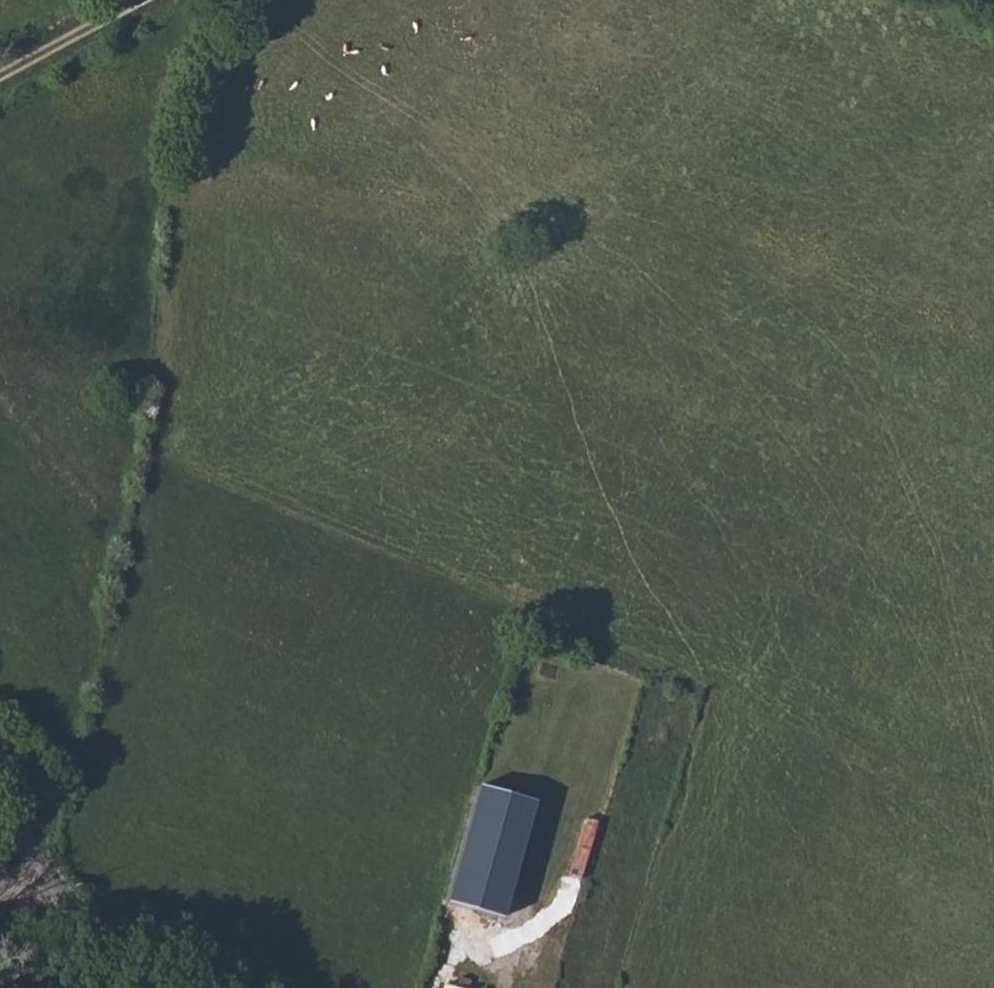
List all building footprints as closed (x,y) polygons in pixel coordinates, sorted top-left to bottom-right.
[(472,796),(442,904),(501,926),(532,808),(472,796)] [(476,979),(485,982),(489,971),(480,968),(476,979)] [(463,975),(459,987),(483,987),(485,982),(476,979),(463,975)]
